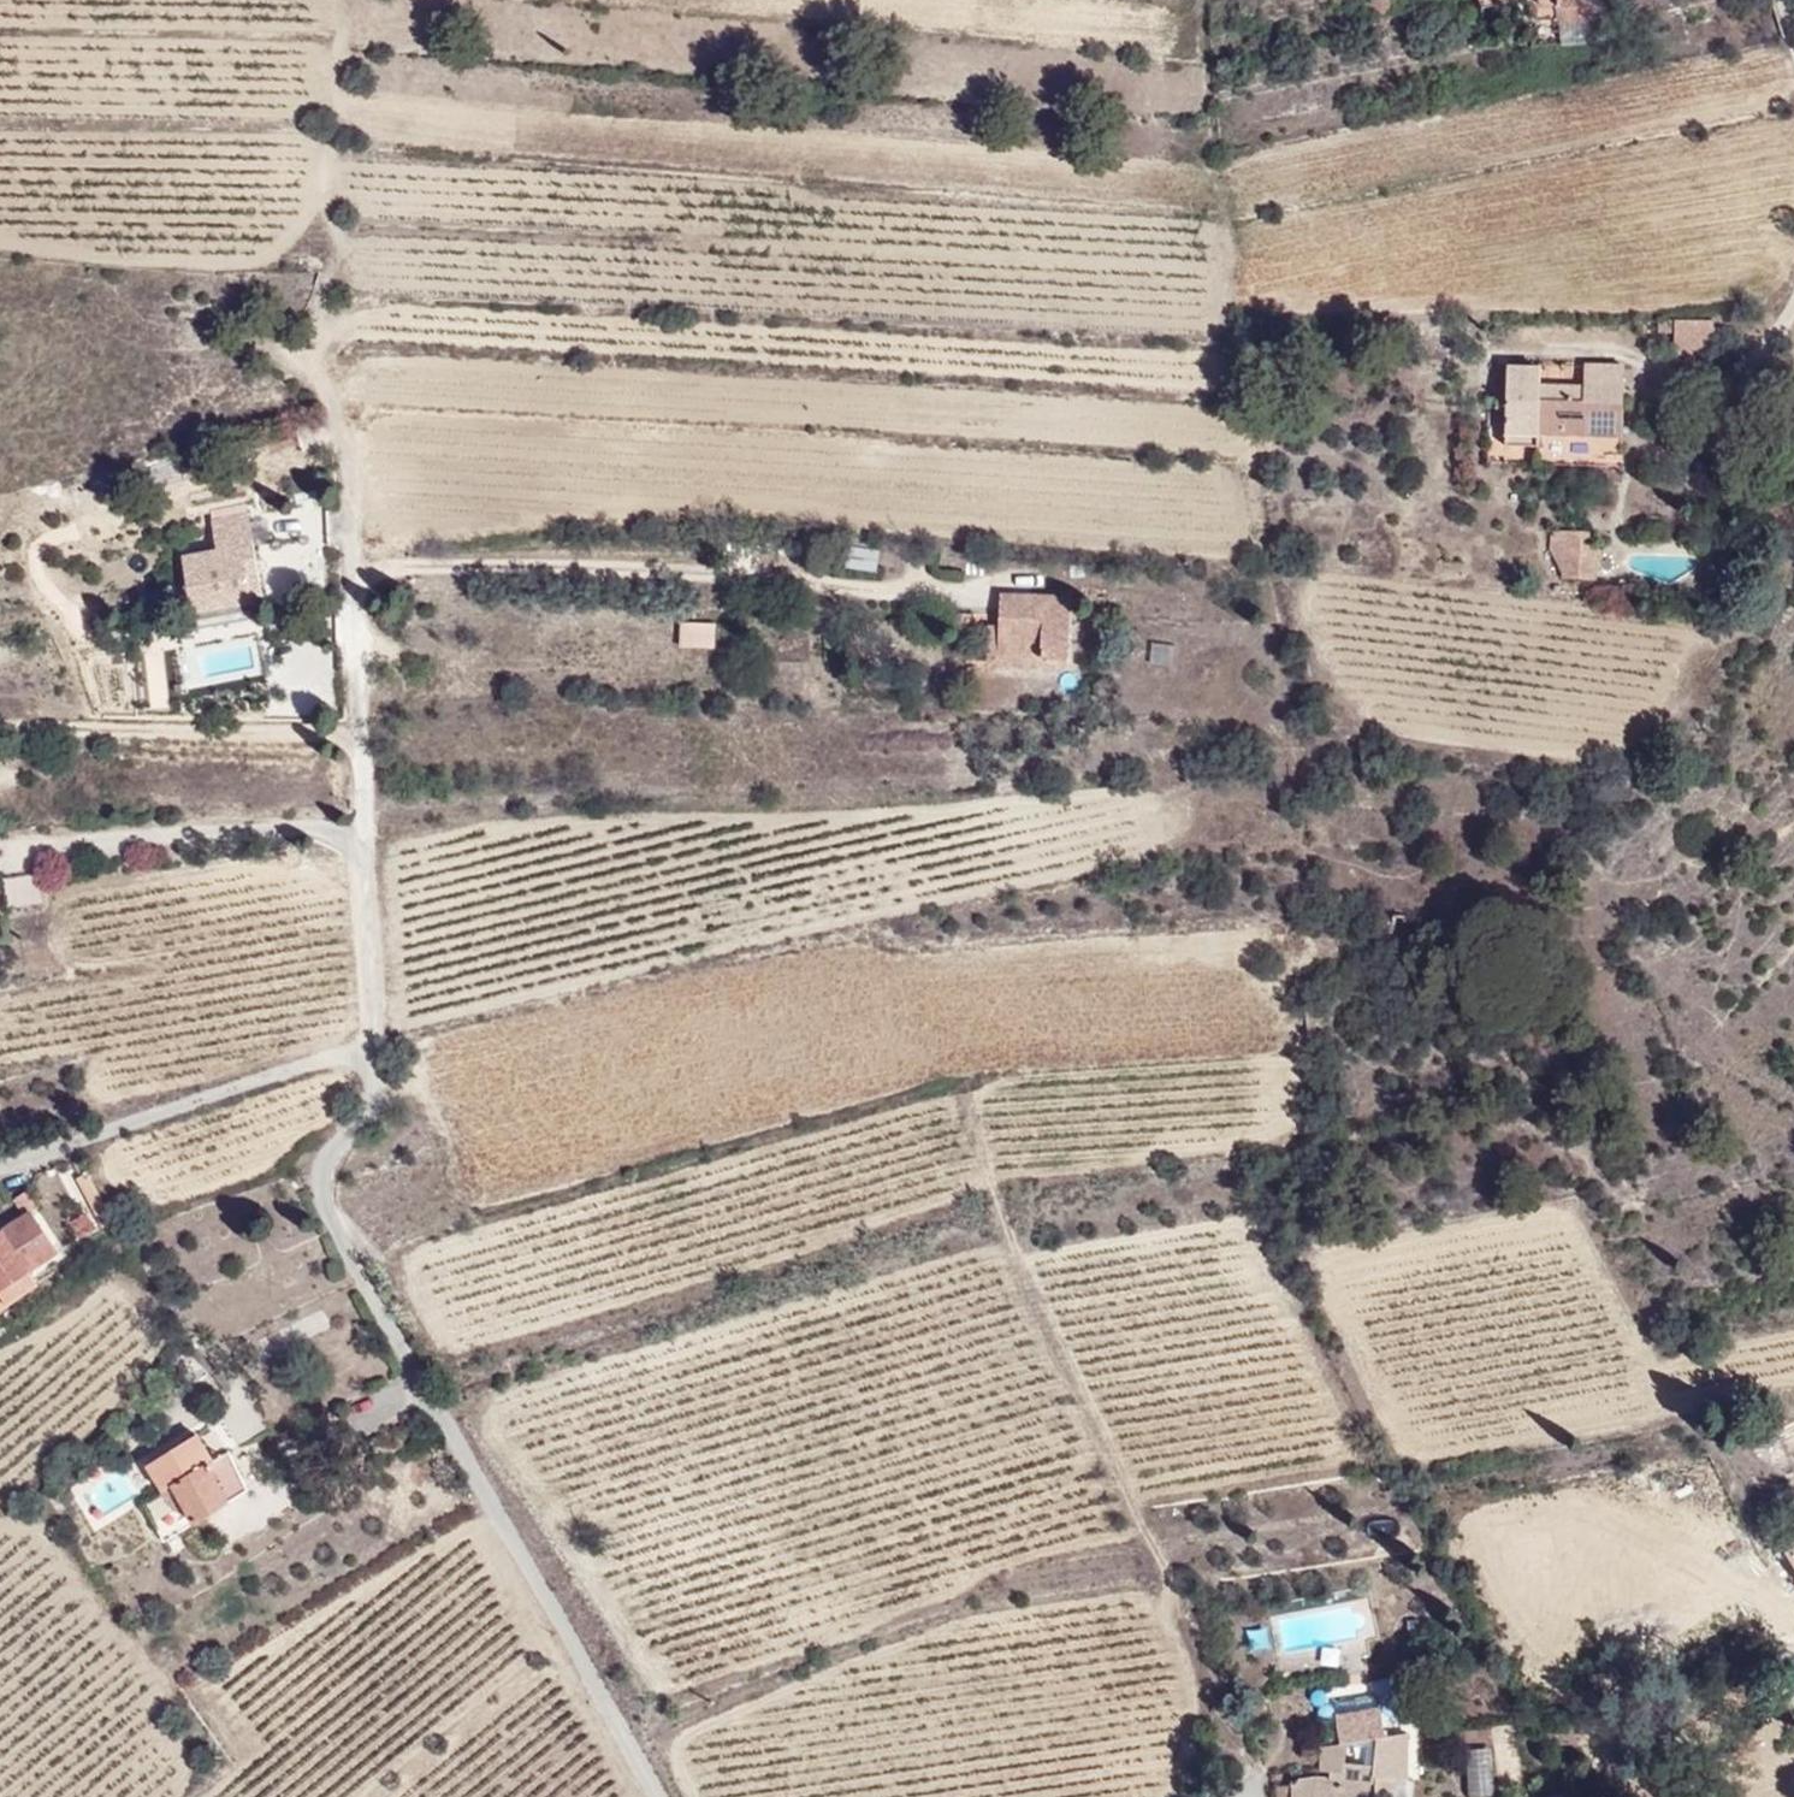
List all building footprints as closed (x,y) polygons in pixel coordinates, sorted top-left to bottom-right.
[(1540,12),(1557,8),(1555,0),(1538,0),(1540,12)] [(1713,351),(1713,316),(1674,316),(1675,351),(1713,351)] [(1486,393),(1486,467),(1507,467),(1507,442),(1539,441),(1540,454),(1623,453),(1623,359),(1582,359),(1582,378),(1542,379),(1542,357),(1506,357),(1506,393),(1486,393)] [(248,504),(207,510),(213,549),(182,553),(193,627),(265,616),(248,504)] [(1595,576),(1595,527),(1553,527),(1553,576),(1595,576)] [(845,565),(877,569),(880,548),(848,543),(845,565)] [(999,588),(999,621),(987,621),(987,670),(1078,670),(1078,589),(999,588)] [(680,618),(677,644),(714,648),(717,622),(680,618)] [(1172,664),(1175,642),(1151,639),(1148,661),(1172,664)] [(70,1259),(32,1202),(0,1223),(0,1305),(70,1259)] [(144,1458),(172,1507),(183,1500),(192,1516),(248,1485),(228,1448),(215,1455),(199,1427),(144,1458)] [(1793,1570),(1793,1536),(1779,1545),(1793,1570)] [(1412,1729),(1383,1730),(1382,1706),(1337,1707),(1337,1740),(1319,1741),(1320,1773),(1291,1774),(1291,1796),(1413,1796),(1412,1729)] [(1466,1747),(1470,1794),(1495,1792),(1492,1745),(1466,1747)]
